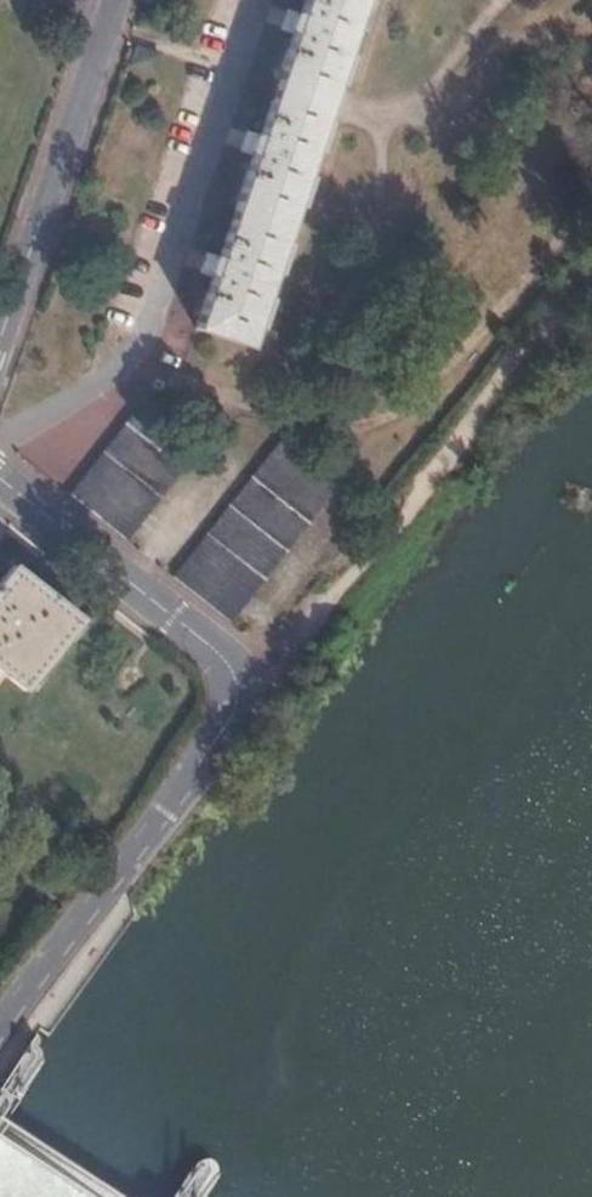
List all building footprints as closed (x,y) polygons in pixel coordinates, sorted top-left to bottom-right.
[(299,13),(295,11),(289,29),(292,30),(258,136),(254,134),(248,152),(252,154),(218,256),(214,254),(208,272),(213,274),(195,327),(248,345),(263,300),(363,0),(304,0),(299,13)] [(153,394),(71,494),(127,538),(207,438),(153,394)] [(175,576),(230,619),(343,479),(289,435),(175,576)] [(3,682),(20,696),(77,626),(9,574),(0,585),(0,680),(3,682)]
